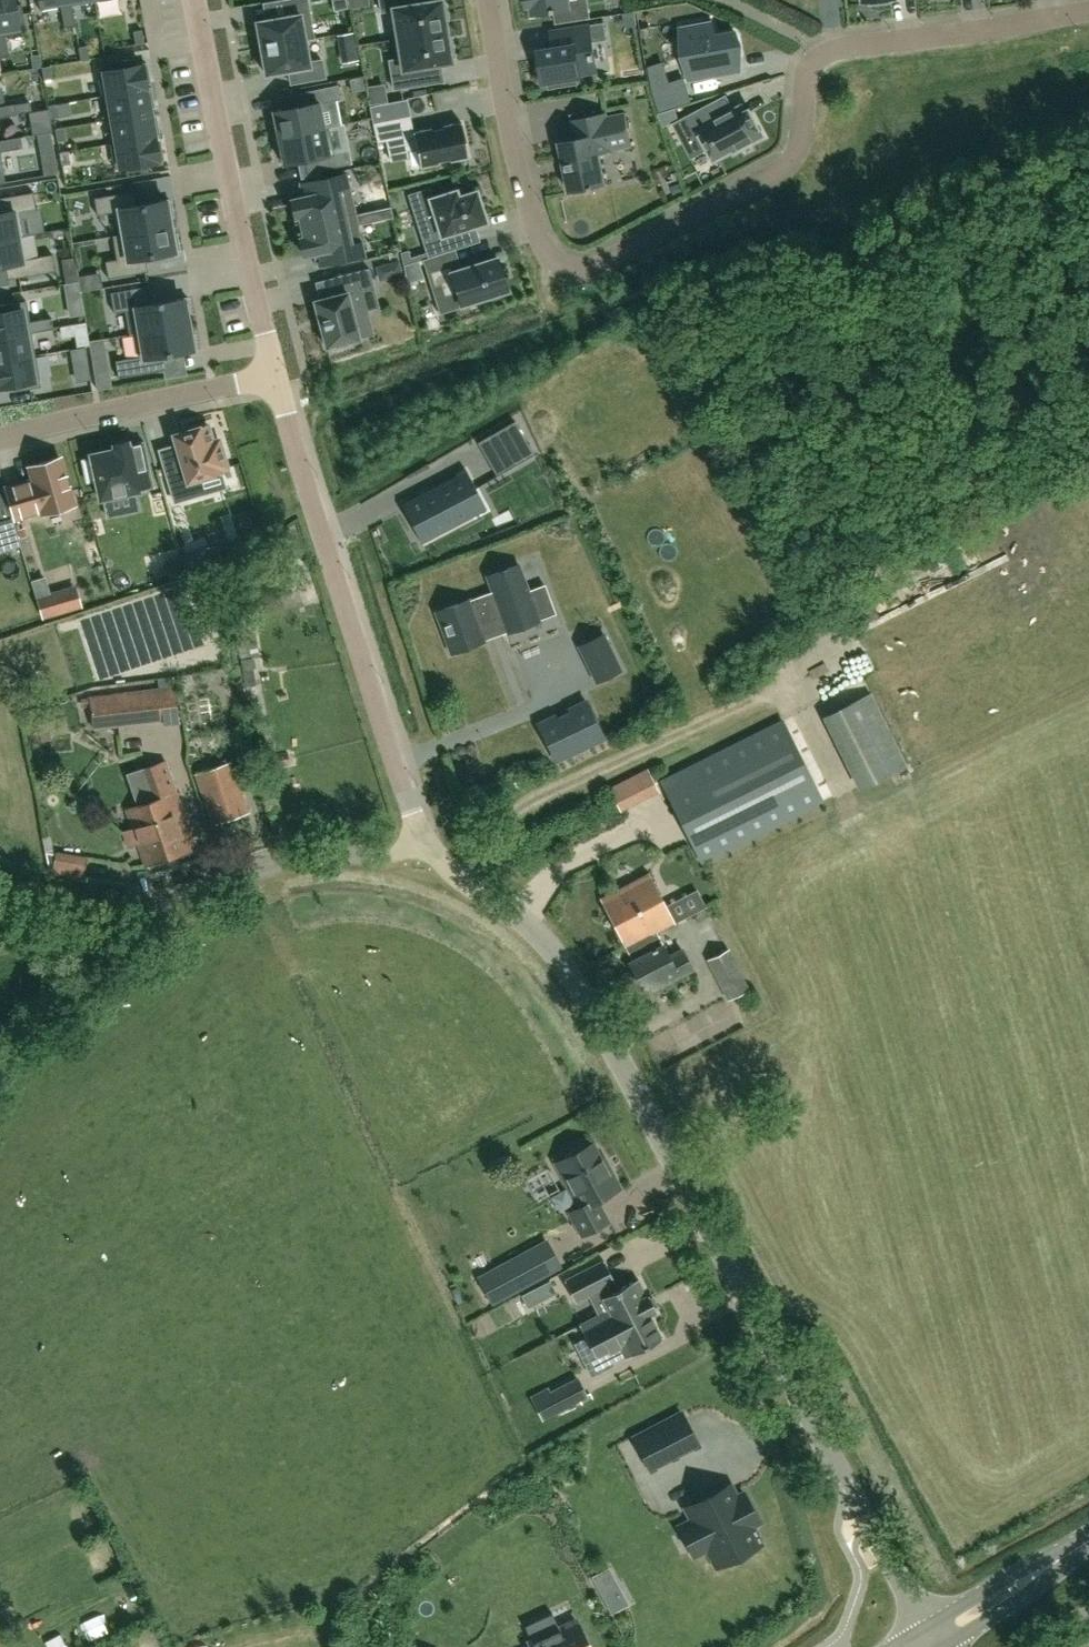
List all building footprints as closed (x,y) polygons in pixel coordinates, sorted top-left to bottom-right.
[(9,57),(6,35),(26,31),(22,4),(15,5),(14,0),(0,0),(0,58),(9,57)] [(61,6),(65,28),(76,26),(72,4),(71,5),(70,0),(38,0),(40,10),(61,6)] [(446,31),(444,21),(449,20),(446,3),(441,3),(441,0),(429,2),(412,5),(411,0),(379,0),(381,11),(393,10),(398,39),(446,31)] [(528,6),(532,6),(534,14),(571,8),(569,0),(527,0),(528,6)] [(256,22),(261,48),(305,40),(300,14),(256,22)] [(691,82),(706,80),(737,74),(735,59),(740,58),(736,33),(714,36),(712,20),(681,26),(691,80),(691,82)] [(553,40),(554,48),(539,51),(545,83),(549,82),(550,87),(577,83),(576,78),(581,77),(580,75),(597,72),(592,43),(589,25),(557,31),(553,31),(552,31),(552,33),(553,40)] [(142,30),(133,31),(135,44),(144,43),(142,30)] [(394,89),(425,84),(423,75),(422,66),(440,63),(451,61),(450,58),(455,57),(452,40),(448,41),(446,31),(398,39),(401,59),(389,61),(394,89)] [(261,48),(266,74),(295,69),(296,75),(297,82),(325,77),(322,59),(309,62),(305,40),(261,48)] [(79,49),(81,60),(91,58),(89,47),(79,49)] [(39,54),(30,55),(33,68),(41,67),(39,54)] [(98,71),(103,96),(147,88),(146,84),(145,79),(149,78),(147,63),(131,66),(130,59),(108,63),(109,69),(98,71)] [(50,66),(41,67),(44,80),(52,79),(50,66)] [(348,78),(351,92),(366,89),(363,75),(348,78)] [(660,111),(690,101),(684,80),(669,85),(653,90),(660,111)] [(270,121),(274,138),(324,128),(324,127),(319,103),(341,99),(338,84),(303,92),(304,98),(305,105),(273,111),(275,120),(270,121)] [(107,119),(151,112),(150,108),(150,103),(154,102),(151,87),(147,88),(103,96),(107,119)] [(726,97),(674,124),(685,144),(701,135),(715,160),(733,150),(735,152),(764,137),(754,119),(749,121),(742,107),(734,111),(730,103),(726,97)] [(30,101),(15,104),(16,112),(16,114),(32,111),(30,101)] [(17,115),(16,114),(16,112),(15,104),(0,106),(0,117),(17,115)] [(59,117),(57,104),(48,105),(50,118),(59,117)] [(155,135),(155,136),(159,135),(157,120),(153,121),(152,116),(151,112),(107,119),(111,143),(155,135)] [(614,151),(614,150),(632,146),(629,130),(626,113),(601,118),(600,114),(571,120),(575,138),(559,141),(569,192),(606,185),(600,154),(614,151)] [(423,130),(413,132),(420,167),(430,165),(438,163),(438,162),(450,159),(451,161),(469,157),(461,122),(443,126),(444,128),(431,130),(431,128),(423,130)] [(329,126),(324,127),(324,128),(274,138),(277,156),(282,155),(283,164),(316,157),(317,163),(319,170),(351,163),(349,150),(334,153),(329,126)] [(66,140),(64,127),(55,129),(57,142),(66,140)] [(37,134),(39,146),(52,144),(50,132),(37,134)] [(164,159),(161,144),(157,145),(156,140),(155,136),(155,135),(111,143),(115,168),(126,166),(127,172),(149,169),(148,162),(164,159)] [(4,172),(0,151),(22,147),(20,137),(0,140),(0,173),(4,172)] [(70,164),(68,151),(59,152),(61,165),(70,164)] [(299,216),(301,226),(356,214),(346,174),(320,179),(301,184),(301,186),(302,190),(303,194),(304,196),(291,199),(295,217),(299,216)] [(455,240),(452,232),(485,221),(476,191),(458,196),(456,190),(430,198),(441,235),(424,241),(429,257),(458,248),(455,240)] [(134,191),(94,198),(97,215),(113,212),(117,234),(117,235),(171,226),(169,217),(174,216),(171,200),(166,201),(166,199),(136,205),(135,197),(134,191)] [(18,236),(18,237),(24,236),(19,212),(36,209),(33,192),(0,197),(0,239),(18,236)] [(365,255),(356,214),(301,226),(304,236),(300,237),(304,255),(317,252),(317,254),(318,259),(319,263),(320,265),(339,261),(365,255)] [(116,259),(105,261),(108,278),(148,271),(146,264),(145,257),(175,252),(175,250),(179,249),(177,234),(172,234),(171,226),(117,235),(117,234),(112,235),(116,259)] [(5,265),(7,277),(7,279),(55,271),(52,254),(38,256),(22,259),(18,237),(18,236),(0,239),(0,266),(5,265)] [(390,251),(370,252),(371,273),(391,272),(390,251)] [(451,272),(449,265),(427,273),(432,289),(439,287),(443,298),(457,293),(460,305),(507,290),(497,257),(451,272)] [(339,294),(314,300),(326,347),(331,346),(332,350),(349,345),(348,341),(359,339),(353,314),(379,307),(369,268),(334,277),(337,285),(339,294)] [(188,324),(186,313),(190,312),(188,297),(153,303),(152,294),(150,285),(110,292),(114,313),(125,311),(129,335),(135,334),(135,333),(188,324)] [(53,328),(51,317),(29,321),(26,300),(0,305),(0,337),(31,331),(31,332),(53,328)] [(135,334),(139,356),(115,360),(118,378),(165,369),(164,362),(163,355),(197,349),(194,334),(190,335),(188,324),(135,333),(135,334)] [(35,355),(31,332),(31,331),(0,337),(0,361),(35,355)] [(13,391),(41,386),(35,355),(0,361),(0,386),(12,384),(13,391)] [(93,367),(96,381),(109,378),(106,365),(93,367)] [(511,422),(499,430),(512,452),(504,457),(510,468),(531,456),(511,422)] [(173,464),(164,466),(175,501),(201,494),(197,479),(221,471),(221,469),(227,467),(219,439),(212,441),(207,425),(173,435),(177,445),(181,461),(173,464)] [(113,445),(114,449),(90,454),(100,499),(139,491),(138,488),(153,484),(144,442),(137,444),(129,445),(128,442),(113,445)] [(43,513),(74,504),(60,458),(29,466),(33,480),(20,484),(6,488),(15,518),(42,510),(43,513)] [(487,509),(476,488),(466,469),(401,504),(422,543),(472,516),(487,509)] [(12,515),(3,518),(0,519),(0,551),(21,545),(12,515)] [(506,626),(538,614),(519,564),(487,576),(493,591),(470,599),(436,612),(451,652),(485,640),(483,634),(506,626)] [(49,595),(44,578),(32,582),(37,599),(49,595)] [(166,586),(153,589),(159,614),(173,610),(166,586)] [(165,651),(201,649),(200,628),(164,630),(165,651)] [(603,634),(579,646),(585,658),(596,682),(620,670),(609,647),(603,634)] [(164,719),(162,708),(177,706),(175,686),(158,688),(89,696),(93,727),(164,719)] [(863,786),(903,765),(866,694),(826,715),(863,786)] [(538,724),(556,761),(604,738),(586,700),(568,709),(570,711),(556,718),(555,715),(538,724)] [(823,801),(782,720),(660,781),(701,862),(823,801)] [(145,866),(196,848),(164,759),(144,767),(155,798),(125,809),(145,866)] [(230,761),(195,773),(213,824),(248,812),(230,761)] [(647,770),(610,788),(619,806),(656,788),(647,770)] [(53,872),(69,875),(73,852),(57,849),(57,851),(53,872)] [(626,946),(655,931),(655,930),(673,920),(647,873),(600,899),(626,946)] [(655,931),(626,946),(633,960),(628,962),(642,988),(653,982),(655,986),(691,968),(681,949),(669,956),(655,931)] [(727,1000),(749,988),(728,947),(706,959),(727,1000)] [(573,1153),(557,1162),(581,1206),(571,1211),(583,1234),(608,1220),(597,1199),(619,1186),(610,1168),(607,1169),(593,1142),(588,1145),(584,1142),(573,1148),(573,1153)] [(492,1301),(559,1264),(547,1243),(480,1279),(492,1301)] [(618,1342),(625,1355),(660,1337),(647,1313),(656,1308),(647,1292),(645,1293),(636,1276),(616,1287),(612,1280),(613,1280),(602,1258),(563,1278),(574,1300),(591,1291),(603,1315),(582,1326),(579,1322),(578,1322),(595,1354),(618,1342)] [(550,1281),(534,1289),(540,1300),(556,1292),(550,1281)] [(532,1397),(542,1418),(586,1395),(578,1379),(550,1393),(548,1389),(532,1397)] [(681,1412),(634,1437),(651,1470),(657,1467),(656,1466),(670,1459),(671,1460),(679,1456),(678,1454),(692,1447),(693,1449),(698,1446),(681,1412)] [(686,1506),(695,1523),(681,1530),(691,1550),(705,1543),(717,1566),(760,1543),(749,1520),(751,1519),(741,1499),(738,1501),(730,1484),(686,1506)] [(532,1646),(589,1646),(577,1621),(543,1636),(542,1634),(537,1637),(538,1639),(530,1643),(532,1646)]
